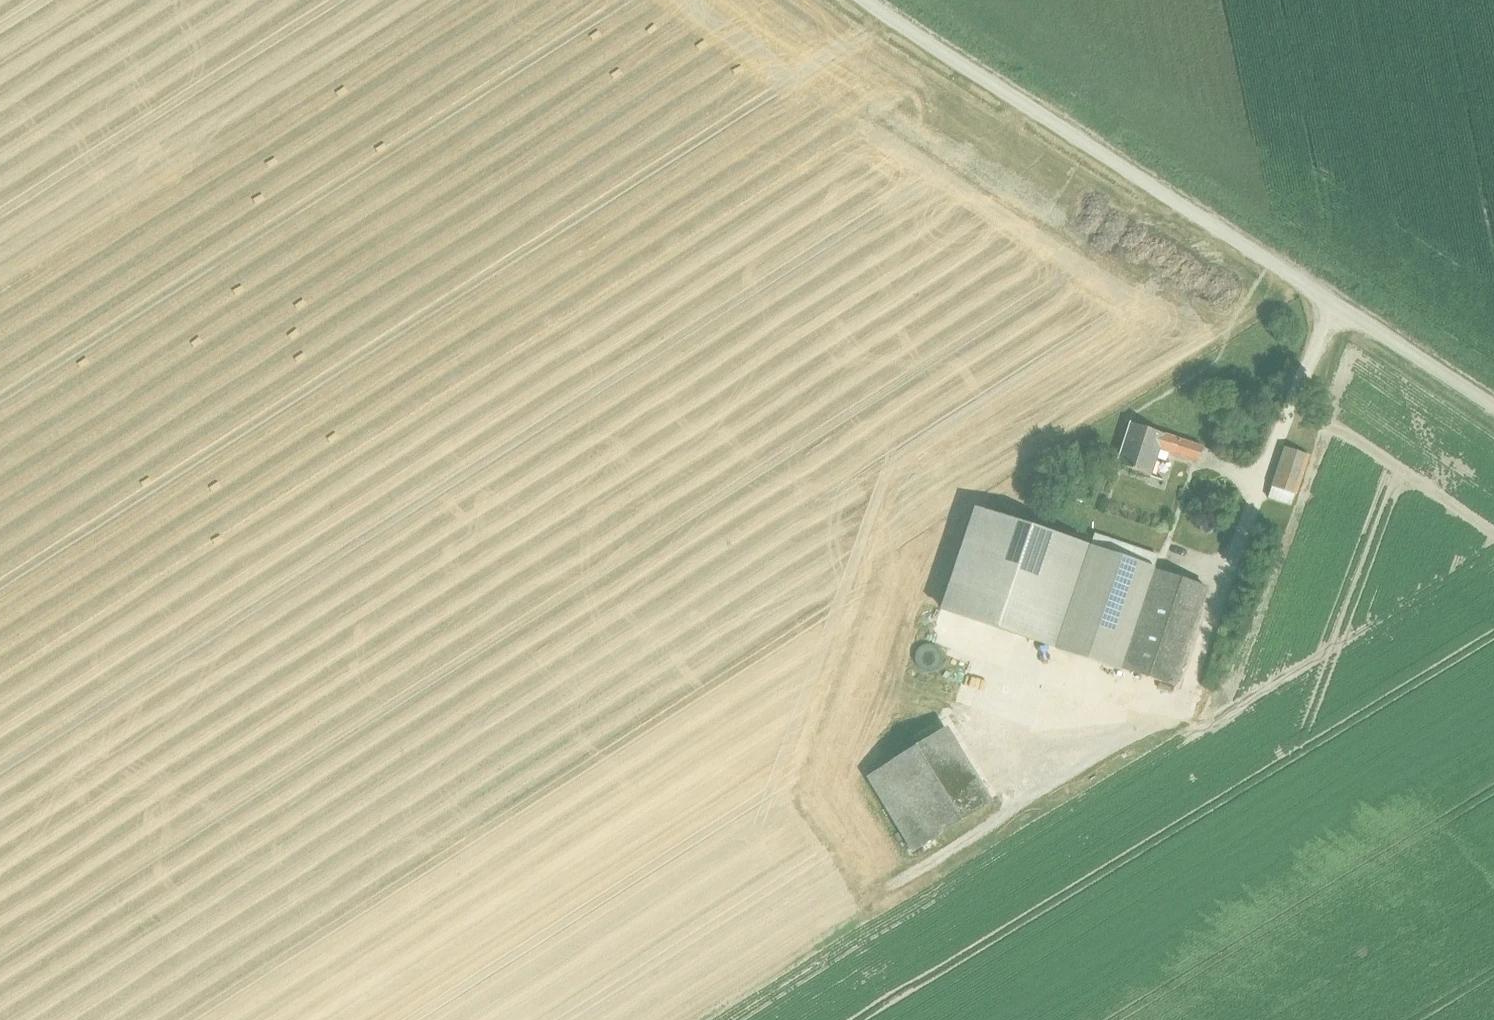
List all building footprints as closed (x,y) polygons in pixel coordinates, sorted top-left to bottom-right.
[(1203,448),(1130,423),(1116,465),(1150,476),(1155,459),(1165,462),(1168,453),(1198,463),(1203,448)] [(1297,487),(1307,456),(1285,448),(1274,478),(1297,487)] [(971,510),(939,607),(1019,634),(1039,641),(1050,645),(1083,548),(971,510)] [(1087,549),(1055,646),(1174,686),(1207,589),(1151,571),(1156,556),(1092,535),(1087,549)] [(934,751),(877,775),(909,850),(966,826),(934,751)]
